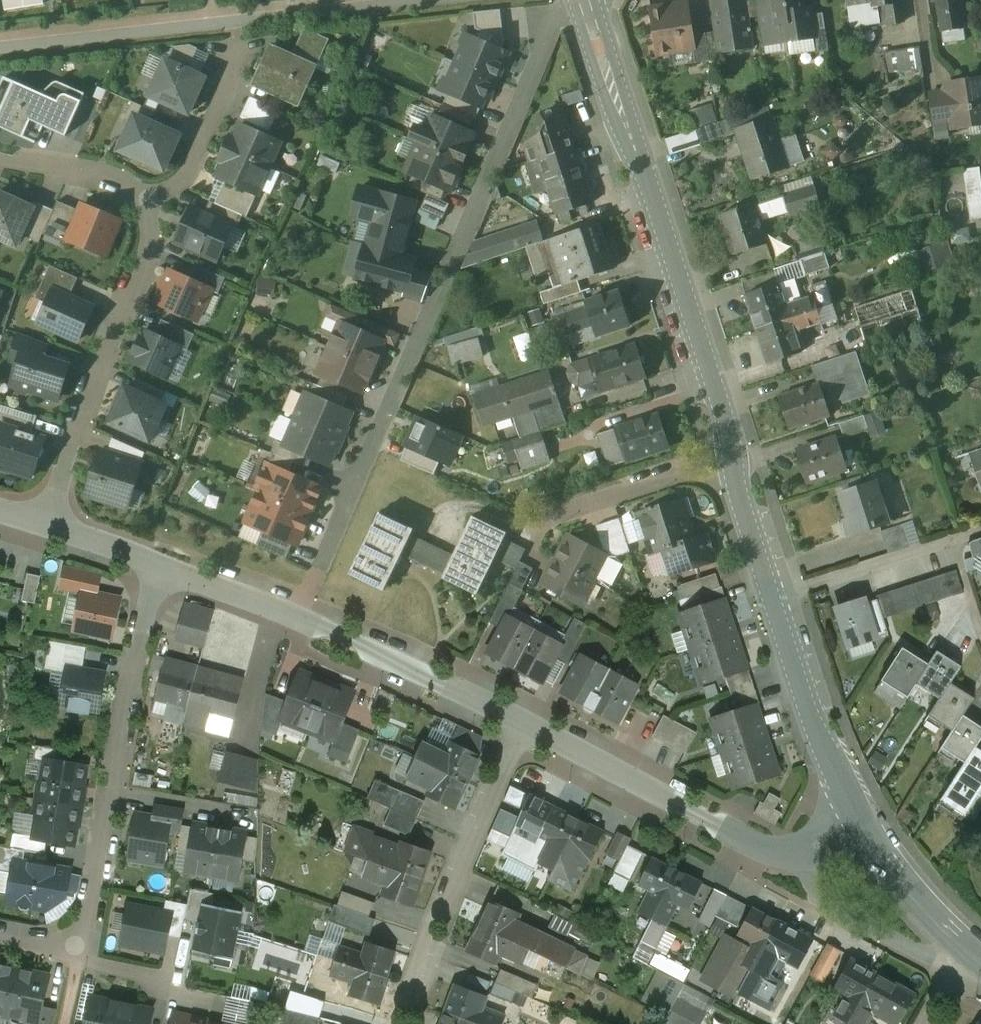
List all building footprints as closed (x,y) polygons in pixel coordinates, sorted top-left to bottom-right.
[(716,32),(706,34),(709,60),(722,58),(721,54),(752,49),(748,19),(760,17),(757,1),(744,3),(744,0),(711,0),(716,32)] [(757,1),(760,17),(761,26),(780,23),(783,42),(813,38),(815,37),(812,15),(811,9),(804,10),(802,0),(763,0),(757,1)] [(851,27),(879,23),(880,26),(901,23),(899,5),(900,5),(899,0),(848,0),(851,27)] [(941,29),(964,26),(960,0),(937,0),(941,29)] [(669,13),(668,6),(651,9),(657,54),(694,48),(695,48),(693,36),(689,10),(669,13)] [(501,10),(474,13),(475,29),(492,36),(488,46),(501,51),(506,40),(504,39),(501,10)] [(823,14),(812,15),(815,37),(813,38),(816,54),(829,52),(823,14)] [(327,41),(306,31),(301,44),(322,53),(327,41)] [(706,34),(693,36),(695,48),(694,48),(696,64),(710,61),(709,60),(706,34)] [(488,46),(476,40),(464,45),(456,63),(497,81),(508,54),(501,51),(488,46)] [(322,53),(301,44),(295,57),(316,67),(322,53)] [(190,45),(174,47),(167,61),(188,70),(198,48),(190,45)] [(295,57),(272,47),(254,85),(298,105),(316,67),(295,57)] [(918,48),(885,53),(888,72),(921,67),(918,48)] [(167,61),(165,60),(149,96),(189,114),(205,78),(188,70),(167,61)] [(497,81),(456,63),(448,81),(453,83),(448,93),(481,107),(488,92),(491,94),(497,81)] [(953,84),(954,90),(948,91),(953,123),(956,122),(956,124),(961,128),(970,127),(973,121),(973,120),(980,119),(980,80),(953,84)] [(14,81),(0,112),(0,128),(24,138),(27,131),(31,121),(44,127),(66,136),(85,94),(60,83),(57,82),(55,83),(54,83),(43,93),(41,94),(14,81)] [(584,89),(565,95),(568,105),(587,100),(584,89)] [(481,107),(448,93),(443,106),(472,118),(476,120),(481,107)] [(943,93),(929,95),(933,125),(948,123),(943,93)] [(268,105),(250,96),(240,118),(258,126),(268,105)] [(156,112),(133,102),(124,120),(132,124),(135,116),(151,123),(156,112)] [(694,110),(700,126),(721,120),(716,103),(694,110)] [(278,109),(268,105),(258,126),(268,131),(278,109)] [(472,118),(445,107),(439,119),(467,131),(472,118)] [(560,108),(544,113),(527,148),(531,162),(540,159),(573,148),(560,108)] [(439,119),(430,115),(424,129),(416,126),(411,140),(418,143),(462,162),(474,134),(467,131),(439,119)] [(151,123),(135,116),(132,124),(125,139),(121,150),(131,154),(131,155),(153,164),(163,169),(168,158),(169,158),(179,136),(151,123)] [(771,118),(737,129),(754,178),(788,167),(771,118)] [(44,127),(31,121),(27,131),(39,136),(44,127)] [(281,143),(240,125),(232,143),(229,141),(226,147),(270,167),(281,143)] [(674,155),(704,145),(699,129),(669,138),(674,155)] [(462,162),(418,143),(405,172),(413,175),(446,189),(450,191),(462,162)] [(270,167),(226,147),(223,154),(226,156),(217,176),(226,180),(258,194),(270,167)] [(573,148),(540,159),(557,214),(561,225),(573,221),(570,211),(591,204),(573,148)] [(446,189),(413,175),(408,186),(427,195),(441,201),(446,189)] [(258,194),(226,180),(216,204),(243,216),(247,218),(258,194)] [(813,186),(783,196),(790,215),(819,205),(813,186)] [(415,203),(360,188),(353,217),(374,223),(367,246),(367,248),(398,257),(399,255),(401,255),(415,203)] [(0,194),(0,238),(14,244),(15,245),(17,244),(17,243),(21,235),(32,211),(32,210),(31,208),(22,204),(21,202),(19,203),(10,198),(9,197),(7,197),(0,194)] [(441,201),(427,195),(421,210),(443,220),(450,204),(441,201)] [(80,211),(58,201),(54,210),(43,234),(45,235),(49,225),(71,234),(80,211)] [(216,204),(210,201),(205,213),(233,225),(232,226),(238,229),(243,216),(216,204)] [(54,210),(35,202),(32,207),(31,208),(32,210),(32,211),(21,235),(39,243),(43,234),(54,210)] [(976,204),(971,219),(980,219),(980,204),(976,204)] [(120,221),(83,205),(80,211),(71,234),(68,240),(106,256),(120,221)] [(754,206),(720,217),(733,255),(767,243),(754,206)] [(205,213),(192,207),(176,243),(216,261),(232,226),(233,225),(205,213)] [(537,222),(473,242),(462,268),(543,241),(537,222)] [(597,225),(541,243),(545,258),(539,261),(544,276),(554,272),(559,288),(586,279),(612,270),(597,225)] [(366,246),(354,243),(350,257),(362,260),(366,246)] [(948,244),(926,245),(927,269),(949,268),(948,244)] [(398,257),(367,248),(367,246),(366,246),(362,260),(357,278),(405,291),(406,291),(415,259),(401,255),(399,255),(398,257)] [(433,275),(412,270),(415,259),(401,255),(415,259),(406,291),(405,291),(404,295),(423,300),(433,275)] [(226,278),(193,264),(186,278),(211,289),(210,290),(219,294),(226,278)] [(78,278),(51,266),(42,285),(70,297),(78,278)] [(186,278),(171,271),(157,303),(197,320),(210,290),(211,289),(186,278)] [(559,288),(551,290),(555,302),(589,290),(586,279),(559,288)] [(779,284),(745,295),(756,330),(790,319),(785,305),(779,284)] [(70,297),(42,285),(36,299),(47,304),(38,324),(78,341),(93,307),(70,297)] [(912,289),(855,307),(868,348),(924,329),(912,289)] [(618,291),(586,301),(594,327),(597,335),(629,325),(618,291)] [(812,297),(785,305),(790,319),(816,310),(812,297)] [(833,305),(816,310),(820,322),(819,322),(823,333),(840,328),(833,305)] [(588,306),(564,314),(571,335),(594,327),(588,306)] [(816,310),(790,319),(793,331),(798,329),(819,322),(820,322),(816,310)] [(362,318),(347,312),(342,324),(357,330),(362,318)] [(790,319),(756,330),(767,363),(800,353),(793,331),(790,319)] [(195,335),(162,320),(155,335),(180,346),(180,348),(188,351),(195,335)] [(342,324),(340,323),(330,347),(374,366),(384,342),(357,330),(342,324)] [(481,326),(446,337),(455,366),(490,355),(481,326)] [(805,350),(798,329),(793,331),(800,351),(805,350)] [(155,335),(145,330),(141,339),(141,338),(134,353),(135,353),(131,361),(166,377),(180,348),(180,346),(155,335)] [(48,344),(20,333),(14,351),(22,354),(22,353),(43,359),(48,344)] [(635,345),(589,360),(600,392),(646,377),(635,345)] [(374,366),(330,347),(319,373),(323,375),(355,389),(363,392),(374,366)] [(855,352),(813,366),(819,385),(826,404),(865,391),(859,371),(861,371),(855,352)] [(43,359),(22,353),(22,354),(12,385),(16,386),(18,391),(27,394),(32,391),(58,400),(68,367),(43,359)] [(550,373),(474,397),(484,426),(513,416),(559,401),(550,373)] [(355,389),(323,375),(318,386),(347,398),(351,400),(355,389)] [(167,392),(137,379),(133,390),(162,403),(167,392)] [(347,398),(318,386),(314,384),(309,395),(342,409),(347,398)] [(819,385),(779,397),(789,429),(830,417),(826,404),(819,385)] [(133,390),(125,387),(109,423),(150,441),(166,405),(133,390)] [(309,395),(306,394),(295,419),(342,440),(346,432),(344,431),(352,413),(342,409),(309,395)] [(559,401),(513,416),(521,439),(540,433),(567,424),(559,401)] [(0,404),(0,425),(32,435),(38,416),(0,404)] [(658,415),(616,429),(627,460),(668,446),(658,415)] [(450,460),(460,434),(418,416),(408,441),(409,442),(442,456),(450,460)] [(864,416),(840,424),(844,438),(869,430),(864,416)] [(342,440),(295,419),(284,444),(284,445),(309,456),(329,465),(337,447),(339,448),(342,440)] [(0,425),(0,467),(33,477),(45,439),(32,435),(0,425)] [(616,429),(600,434),(610,466),(627,460),(616,429)] [(837,439),(797,452),(808,483),(847,470),(837,439)] [(136,449),(116,440),(110,455),(132,462),(136,449)] [(309,456),(284,445),(284,444),(277,441),(271,453),(273,454),(294,463),(304,468),(309,456)] [(550,441),(508,450),(507,446),(495,449),(499,465),(522,460),(524,467),(554,460),(550,441)] [(442,456),(409,442),(401,460),(434,475),(442,456)] [(145,453),(136,449),(132,462),(141,465),(145,453)] [(969,454),(980,489),(980,450),(969,454)] [(110,455),(100,452),(87,493),(128,506),(141,465),(132,462),(110,455)] [(294,463),(273,454),(269,465),(289,474),(294,463)] [(269,465),(267,464),(256,490),(259,491),(310,513),(322,488),(289,474),(269,465)] [(202,480),(194,490),(206,501),(215,491),(202,480)] [(875,484),(841,494),(849,520),(846,520),(851,536),(896,522),(891,507),(883,510),(875,484)] [(310,513),(259,491),(251,510),(254,511),(254,510),(257,511),(261,521),(260,524),(259,524),(258,527),(263,529),(294,542),(297,544),(302,532),(300,527),(303,520),(308,518),(310,513)] [(681,500),(639,514),(652,554),(664,550),(664,549),(694,539),(694,538),(681,500)] [(380,513),(349,574),(382,590),(401,553),(410,534),(413,529),(380,513)] [(442,574),(441,577),(476,594),(493,558),(503,537),(506,532),(471,515),(442,574)] [(620,518),(596,526),(603,550),(616,557),(631,552),(620,518)] [(294,542),(263,529),(256,546),(287,559),(294,542)] [(452,554),(410,534),(401,553),(442,574),(452,554)] [(694,539),(664,549),(664,550),(672,575),(714,562),(705,535),(694,538),(694,539)] [(608,557),(569,536),(556,561),(595,582),(608,557)] [(526,549),(503,537),(493,558),(516,569),(517,569),(520,562),(526,549)] [(974,541),(969,544),(973,558),(973,559),(980,556),(980,539),(974,541)] [(964,561),(968,572),(972,571),(971,568),(974,567),(980,565),(980,557),(980,556),(973,559),(973,558),(964,561)] [(595,582),(556,561),(543,585),(582,606),(595,582)] [(520,562),(517,569),(516,569),(509,584),(522,590),(533,569),(520,562)] [(101,576),(66,569),(62,588),(83,593),(83,592),(97,595),(101,576)] [(957,570),(945,574),(952,597),(964,593),(957,570)] [(41,576),(28,574),(22,601),(36,604),(41,576)] [(716,574),(682,585),(687,598),(699,594),(721,587),(716,574)] [(945,574),(934,578),(941,600),(952,597),(945,574)] [(934,578),(922,581),(930,604),(941,600),(934,578)] [(922,581),(911,585),(918,608),(930,604),(922,581)] [(509,584),(490,623),(501,629),(508,616),(510,617),(523,591),(522,590),(509,584)] [(918,608),(911,585),(900,589),(907,611),(918,608)] [(721,587),(699,594),(703,606),(724,599),(726,599),(723,587),(721,587)] [(907,611),(900,589),(888,592),(896,615),(907,611)] [(97,595),(83,592),(83,593),(75,629),(112,637),(120,600),(97,595)] [(896,615),(888,592),(877,596),(878,600),(884,619),(896,615)] [(703,606),(680,613),(692,649),(736,634),(724,599),(703,606)] [(865,600),(837,609),(849,647),(877,638),(866,604),(865,600)] [(878,600),(866,604),(877,638),(889,634),(884,619),(878,600)] [(212,619),(185,612),(178,639),(205,646),(212,619)] [(510,617),(508,616),(501,629),(489,654),(515,668),(535,631),(510,617)] [(575,619),(561,645),(562,645),(555,658),(566,664),(587,625),(575,619)] [(535,631),(515,668),(542,683),(555,658),(562,645),(561,645),(535,631)] [(736,634),(692,649),(703,684),(726,677),(747,670),(747,669),(736,634)] [(85,649),(51,643),(47,668),(67,671),(68,668),(81,671),(85,649)] [(929,665),(903,648),(882,681),(908,698),(917,684),(929,665)] [(962,666),(938,651),(929,665),(917,684),(940,699),(951,683),(962,666)] [(637,685),(583,656),(563,694),(617,722),(637,685)] [(199,667),(168,659),(157,699),(169,702),(164,720),(183,725),(199,667)] [(245,680),(199,667),(183,725),(206,731),(207,729),(211,713),(234,719),(245,680)] [(81,671),(68,668),(67,671),(62,703),(99,710),(105,675),(81,671)] [(747,670),(726,677),(730,688),(753,681),(749,669),(747,669),(747,670)] [(308,674),(303,676),(300,675),(289,702),(283,718),(284,719),(310,729),(326,687),(316,682),(316,681),(314,676),(308,674)] [(753,681),(730,688),(733,699),(756,692),(753,681)] [(974,698),(951,683),(940,699),(929,716),(953,731),(964,715),(974,698)] [(326,687),(310,729),(335,739),(336,739),(343,723),(353,695),(350,694),(348,689),(342,687),(337,689),(336,691),(326,687)] [(756,692),(733,699),(737,710),(756,704),(756,705),(760,703),(756,692)] [(289,702),(266,694),(261,729),(277,736),(284,719),(283,718),(289,702)] [(737,710),(712,718),(724,754),(768,740),(756,705),(756,704),(737,710)] [(234,719),(211,713),(207,729),(230,735),(234,719)] [(675,721),(664,715),(653,737),(664,743),(675,721)] [(942,748),(965,763),(966,763),(976,747),(980,740),(980,727),(964,715),(953,731),(942,748)] [(675,721),(664,743),(674,748),(685,727),(675,721)] [(343,723),(336,739),(335,739),(329,756),(347,763),(360,730),(343,723)] [(696,732),(685,727),(674,748),(685,754),(696,732)] [(768,740),(724,754),(735,790),(779,775),(768,740)] [(447,756),(425,745),(418,759),(440,770),(447,756)] [(479,758),(452,745),(447,756),(440,770),(467,783),(479,758)] [(64,750),(37,746),(34,760),(46,762),(46,761),(62,764),(64,750)] [(966,763),(965,763),(954,780),(979,795),(980,792),(980,750),(976,747),(966,763)] [(244,758),(227,754),(220,781),(236,785),(244,758)] [(440,770),(418,759),(411,774),(433,784),(440,770)] [(62,764),(46,761),(46,762),(43,780),(40,779),(37,799),(82,807),(83,796),(82,796),(86,768),(62,764)] [(467,783),(440,770),(433,784),(428,795),(455,808),(467,783)] [(425,801),(376,780),(368,798),(391,808),(417,819),(425,801)] [(979,795),(954,780),(941,800),(966,816),(979,795)] [(554,808),(511,786),(505,802),(523,810),(521,817),(520,818),(511,838),(505,850),(502,855),(536,872),(540,865),(538,864),(550,841),(540,836),(554,808)] [(770,793),(764,804),(761,802),(754,813),(776,825),(782,813),(775,809),(781,799),(770,793)] [(82,807),(37,799),(33,819),(37,819),(34,836),(34,837),(48,840),(73,844),(78,817),(80,817),(82,807)] [(185,809),(157,805),(155,818),(171,821),(170,830),(181,832),(183,826),(185,809)] [(417,819),(391,808),(384,825),(410,836),(417,819)] [(579,821),(554,808),(540,836),(550,841),(538,864),(540,865),(554,871),(579,821)] [(520,818),(501,810),(493,830),(511,838),(520,818)] [(155,818),(137,815),(131,855),(148,858),(147,862),(164,864),(170,830),(171,821),(155,818)] [(604,834),(579,821),(554,871),(550,879),(573,891),(589,860),(590,861),(604,834)] [(207,824),(202,823),(197,826),(195,826),(194,828),(189,857),(187,872),(213,877),(220,830),(211,829),(207,824)] [(194,828),(183,826),(181,832),(178,855),(189,857),(194,828)] [(400,846),(373,837),(374,834),(355,827),(346,853),(369,861),(393,869),(401,847),(400,846)] [(230,832),(220,830),(213,877),(238,881),(242,860),(246,836),(246,835),(244,834),(240,829),(235,828),(230,832)] [(505,850),(511,838),(493,830),(488,841),(505,850)] [(13,832),(10,848),(0,846),(0,847),(26,851),(46,855),(48,840),(34,837),(34,836),(13,832)] [(618,832),(607,854),(621,861),(632,839),(618,832)] [(258,838),(246,836),(242,860),(256,862),(258,838)] [(432,852),(402,842),(400,846),(401,847),(393,869),(422,880),(432,852)] [(0,847),(0,871),(13,873),(16,861),(24,863),(26,851),(0,847)] [(678,870),(653,858),(639,885),(650,890),(664,898),(678,870)] [(24,863),(16,861),(13,873),(8,903),(47,909),(66,896),(71,871),(24,863)] [(393,869),(369,861),(364,876),(388,884),(393,869)] [(422,880),(393,869),(388,884),(384,895),(412,905),(422,880)] [(702,883),(678,870),(664,898),(678,905),(689,910),(702,883)] [(215,894),(191,889),(188,905),(185,919),(199,921),(203,904),(212,906),(215,894)] [(664,898),(650,890),(639,912),(653,919),(664,898)] [(748,906),(727,895),(716,916),(737,926),(748,906)] [(678,905),(664,898),(653,919),(667,927),(678,905)] [(188,905),(167,900),(165,912),(172,913),(168,936),(181,939),(185,919),(188,905)] [(520,914),(492,901),(480,927),(508,939),(515,925),(520,914)] [(212,906),(203,904),(199,921),(193,952),(233,960),(243,912),(212,906)] [(165,912),(130,905),(122,944),(165,953),(168,936),(172,913),(165,912)] [(377,919),(336,905),(330,922),(371,936),(377,919)] [(777,921),(752,908),(738,935),(748,940),(762,948),(777,921)] [(595,937),(555,915),(549,928),(570,939),(571,937),(590,947),(595,937)] [(801,934),(777,921),(762,948),(777,955),(787,961),(801,934)] [(537,935),(515,925),(508,939),(530,949),(537,935)] [(508,939),(480,927),(469,952),(497,964),(502,954),(508,939)] [(586,957),(537,935),(530,949),(565,966),(565,967),(579,974),(586,957)] [(530,949),(508,939),(502,954),(524,964),(530,949)] [(734,940),(719,968),(713,964),(704,981),(735,998),(751,969),(737,962),(745,946),(734,940)] [(762,948),(748,940),(745,946),(737,962),(751,969),(762,948)] [(817,966),(827,945),(817,940),(808,962),(817,966)] [(396,951),(367,942),(363,953),(359,968),(388,978),(396,951)] [(832,982),(841,947),(826,942),(816,977),(832,982)] [(363,953),(340,946),(335,961),(359,968),(363,953)] [(777,955),(762,948),(751,969),(765,977),(777,955)] [(688,979),(693,966),(658,952),(652,965),(688,979)] [(359,968),(335,961),(331,976),(354,984),(359,968)] [(876,974),(852,961),(837,987),(847,993),(861,1001),(876,974)] [(0,966),(0,1015),(7,1016),(18,969),(0,966)] [(539,983),(502,967),(496,983),(517,992),(533,998),(539,983)] [(388,978),(359,968),(354,984),(350,995),(379,1004),(388,978)] [(49,976),(18,969),(7,1016),(38,1023),(39,1023),(43,1008),(49,976)] [(876,974),(861,1001),(876,1009),(874,1012),(896,1023),(898,1023),(915,995),(876,974)] [(84,983),(77,1018),(88,1021),(93,998),(96,986),(84,983)] [(496,983),(491,994),(512,1003),(517,992),(496,983)] [(675,1009),(699,1023),(700,1023),(715,999),(690,984),(675,1009)] [(457,986),(447,1012),(479,1023),(501,1023),(504,1017),(481,1008),(485,997),(457,986)] [(860,1002),(847,993),(835,1014),(849,1022),(860,1002)] [(93,998),(88,1021),(87,1023),(119,1023),(123,1004),(93,998)] [(861,1001),(860,1002),(849,1022),(849,1023),(850,1023),(851,1023),(867,1023),(874,1012),(876,1009),(861,1001)] [(346,1020),(358,1023),(376,1023),(380,1013),(352,1003),(346,1020)] [(123,1004),(119,1023),(150,1023),(152,1010),(123,1004)] [(43,1008),(39,1023),(38,1023),(55,1023),(57,1011),(43,1008)] [(287,1010),(283,1023),(318,1023),(320,1018),(287,1010)] [(447,1012),(442,1023),(479,1023),(447,1012)]
